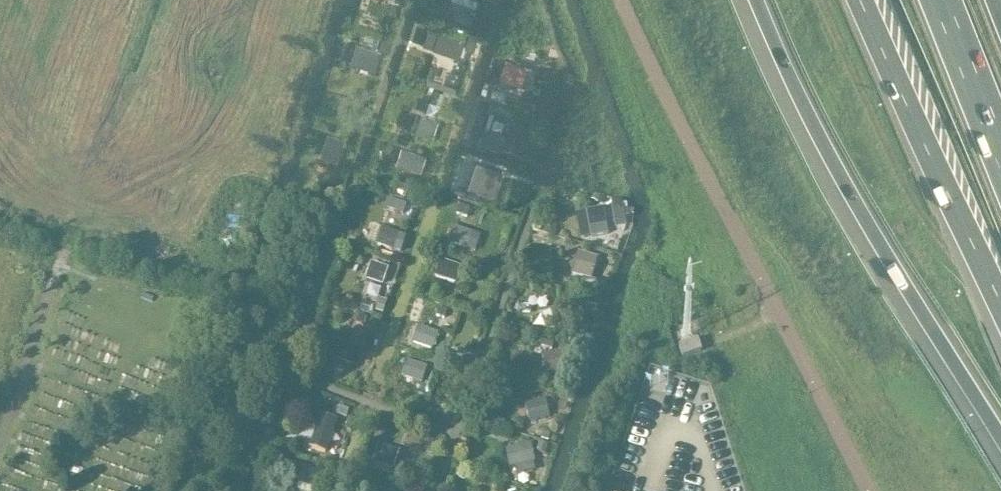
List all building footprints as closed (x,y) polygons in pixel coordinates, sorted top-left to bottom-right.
[(470,23),(475,5),(459,0),(453,17),(470,23)] [(458,56),(464,40),(447,34),(442,50),(458,56)] [(375,66),(379,53),(355,45),(351,59),(375,66)] [(520,85),(526,65),(505,58),(499,78),(520,85)] [(432,137),(437,121),(420,115),(415,131),(432,137)] [(500,148),(505,134),(486,128),(481,142),(500,148)] [(337,158),(344,135),(328,130),(320,153),(337,158)] [(420,170),(425,154),(401,147),(396,163),(420,170)] [(477,158),(468,184),(496,193),(505,167),(477,158)] [(221,250),(245,253),(252,199),(229,196),(221,250)] [(389,197),(387,207),(405,212),(408,202),(389,197)] [(461,203),(456,219),(470,223),(475,208),(461,203)] [(604,210),(586,213),(589,230),(608,227),(604,210)] [(394,249),(399,233),(380,227),(375,244),(394,249)] [(477,252),(481,237),(452,227),(447,242),(477,252)] [(590,282),(597,258),(578,252),(571,276),(590,282)] [(455,283),(461,268),(441,261),(436,277),(455,283)] [(383,286),(388,267),(370,262),(365,280),(383,286)] [(579,321),(573,302),(549,309),(555,328),(579,321)] [(433,349),(438,332),(417,326),(412,343),(433,349)] [(683,358),(701,352),(697,340),(679,347),(683,358)] [(356,365),(361,348),(340,341),(335,359),(356,365)] [(568,351),(547,357),(551,373),(573,368),(568,351)] [(422,384),(428,366),(406,360),(401,377),(422,384)] [(549,418),(544,400),(523,405),(528,424),(549,418)] [(325,452),(330,437),(314,432),(310,448),(325,452)] [(394,468),(399,451),(378,444),(373,462),(394,468)] [(534,463),(530,444),(504,449),(508,469),(534,463)] [(314,489),(320,472),(303,467),(298,484),(314,489)] [(388,487),(366,480),(363,490),(387,490),(388,487)]
